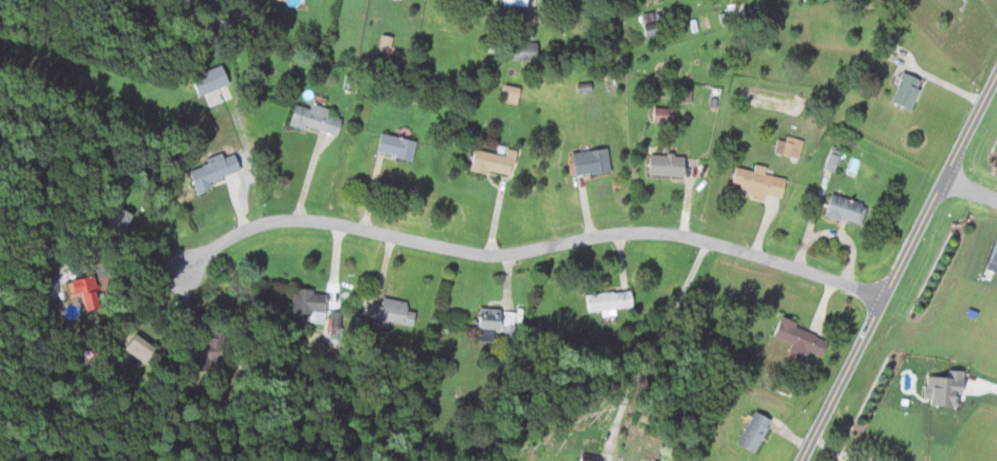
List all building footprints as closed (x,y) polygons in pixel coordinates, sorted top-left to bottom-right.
[(643,17),(646,35),(661,33),(658,14),(643,17)] [(379,52),(390,53),(393,36),(382,35),(379,52)] [(538,43),(510,43),(510,58),(538,58),(538,43)] [(230,85),(224,65),(192,75),(198,95),(230,85)] [(904,71),(892,101),(912,110),(924,80),(904,71)] [(501,100),(517,103),(520,87),(505,83),(501,100)] [(330,108),(312,103),(311,108),(294,104),(290,125),(306,129),(306,127),(339,134),(342,118),(328,115),(330,108)] [(653,121),(669,122),(670,108),(653,107),(653,121)] [(804,140),(781,133),(775,151),(798,159),(804,140)] [(413,158),(415,139),(380,135),(378,154),(413,158)] [(610,170),(608,147),(572,150),(575,174),(610,170)] [(506,155),(474,149),(470,170),(488,174),(488,170),(512,175),(517,150),(507,148),(506,155)] [(841,151),(831,148),(825,168),(835,171),(841,151)] [(241,171),(236,153),(224,157),(223,153),(206,158),(208,164),(190,170),(197,193),(213,188),(210,180),(241,171)] [(684,155),(649,155),(649,174),(684,174),(684,155)] [(739,191),(780,201),(786,178),(765,173),(767,166),(755,163),(753,171),(736,166),(732,182),(741,184),(739,191)] [(862,224),(867,204),(831,194),(825,215),(862,224)] [(989,271),(996,273),(996,236),(989,271)] [(103,304),(95,275),(65,282),(69,295),(81,292),(85,309),(103,304)] [(310,322),(325,322),(326,294),(315,293),(315,289),(294,288),(293,313),(310,314),(310,322)] [(589,312),(603,310),(604,316),(616,315),(616,308),(633,306),(631,289),(586,295),(589,312)] [(408,302),(384,297),(382,304),(372,302),(370,317),(413,326),(416,312),(407,310),(408,302)] [(479,309),(478,340),(514,341),(515,310),(479,309)] [(822,356),(828,340),(795,328),(797,322),(781,316),(774,337),(792,343),(789,352),(803,358),(806,350),(822,356)] [(156,347),(136,333),(125,349),(145,363),(156,347)] [(224,359),(224,337),(208,337),(208,342),(194,342),(195,370),(211,369),(211,360),(224,359)] [(963,370),(948,370),(948,377),(926,376),(925,398),(931,398),(931,405),(957,406),(957,394),(962,394),(963,370)] [(772,420),(755,411),(737,443),(755,452),(772,420)]
